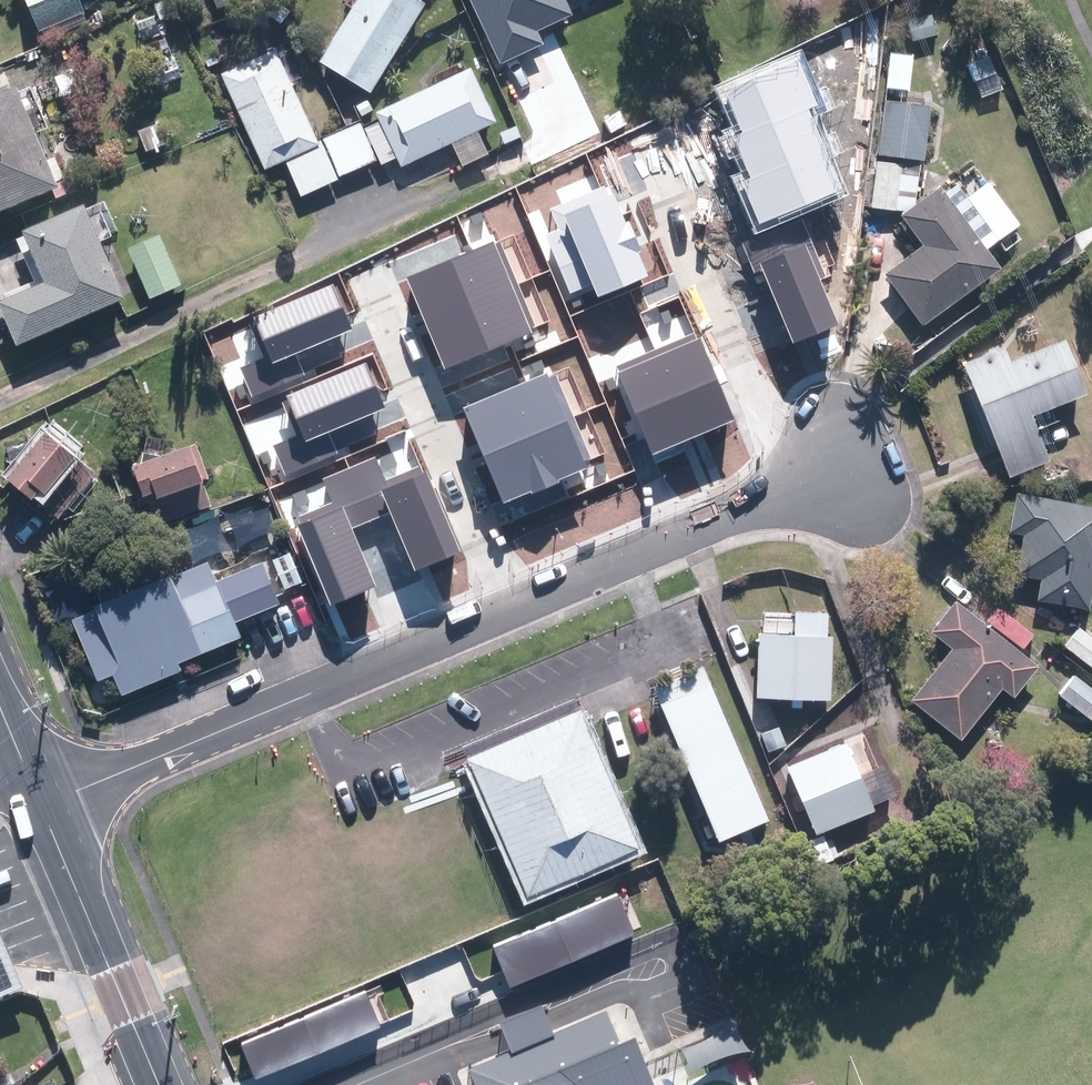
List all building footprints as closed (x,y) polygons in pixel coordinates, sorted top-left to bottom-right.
[(28,45),(67,31),(64,22),(87,14),(83,0),(12,0),(28,45)] [(211,14),(239,3),(238,0),(205,0),(211,14)] [(401,0),(351,0),(311,70),(365,101),(418,10),(401,0)] [(512,0),(501,0),(485,8),(501,42),(526,31),(512,0)] [(526,31),(529,37),(565,21),(557,4),(566,0),(512,0),(526,31)] [(899,19),(907,45),(936,36),(928,10),(899,19)] [(741,181),(759,223),(842,189),(808,109),(821,104),(800,53),(722,85),(742,131),(733,135),(750,177),(741,181)] [(265,54),(213,78),(258,175),(279,165),(295,202),(371,166),(374,171),(392,163),(396,171),(444,149),(455,172),(483,159),(471,134),(490,124),(466,71),(370,116),(374,125),(363,130),(359,122),(308,146),(265,54)] [(0,98),(0,215),(46,196),(5,96),(0,98)] [(924,108),(877,103),(872,159),(918,164),(924,108)] [(649,145),(637,123),(616,134),(628,156),(649,145)] [(158,125),(133,132),(140,156),(165,149),(158,125)] [(598,298),(649,277),(639,252),(642,251),(629,219),(626,221),(614,192),(608,194),(605,186),(551,208),(560,229),(546,235),(571,294),(593,285),(598,298)] [(893,220),(915,251),(878,278),(916,330),(992,275),(931,192),(893,220)] [(72,213),(11,240),(32,291),(0,304),(0,337),(7,352),(112,307),(72,213)] [(155,239),(121,253),(143,304),(177,290),(155,239)] [(445,370),(532,333),(530,329),(536,326),(499,241),(494,243),(493,241),(405,278),(445,370)] [(793,343),(840,323),(807,244),(760,263),(793,343)] [(296,354),(353,330),(333,283),(254,317),(255,320),(250,322),(264,357),(239,367),(251,397),(305,374),(296,354)] [(652,455),(736,421),(702,339),(698,340),(695,334),(618,366),(620,372),(618,373),(652,455)] [(1042,465),(1024,421),(1077,400),(1055,345),(1005,365),(999,350),(956,367),(1002,481),(1042,465)] [(328,433),(386,409),(366,363),(287,396),(288,398),(283,401),(297,436),(273,446),(285,475),(337,454),(328,433)] [(547,373),(463,408),(503,504),(532,491),(533,494),(560,483),(559,480),(587,469),(584,461),(591,458),(557,375),(549,378),(547,373)] [(43,429),(6,477),(37,500),(42,493),(67,512),(101,467),(78,449),(75,454),(43,429)] [(119,475),(131,506),(141,503),(143,507),(186,492),(172,455),(119,475)] [(414,570),(461,551),(427,471),(424,472),(421,465),(386,480),(375,456),(322,478),(333,502),(298,517),(301,524),(298,525),(332,605),(376,586),(351,529),(390,513),(414,570)] [(1009,496),(1001,536),(1017,539),(1010,578),(1034,583),(1030,603),(1082,613),(1091,560),(1091,512),(1009,496)] [(216,581),(209,563),(161,583),(158,577),(79,611),(81,617),(63,625),(90,687),(106,680),(115,701),(175,675),(172,667),(241,637),(235,623),(280,604),(261,561),(216,581)] [(1032,672),(948,605),(923,636),(944,652),(902,704),(953,744),(994,692),(1007,702),(1032,672)] [(996,606),(981,625),(1017,652),(1032,634),(996,606)] [(823,705),(824,614),(788,614),(788,639),(752,638),(751,703),(823,705)] [(1059,648),(1091,673),(1091,645),(1072,630),(1059,648)] [(1052,698),(1090,727),(1091,724),(1091,695),(1068,677),(1052,698)] [(762,827),(702,688),(648,711),(709,850),(762,827)] [(628,852),(570,719),(458,767),(516,900),(628,852)] [(840,746),(779,770),(805,836),(866,811),(840,746)] [(495,949),(511,986),(636,934),(620,897),(495,949)] [(240,1043),(255,1080),(380,1027),(365,990),(240,1043)] [(508,1084),(652,1084),(630,1034),(508,1084)]
